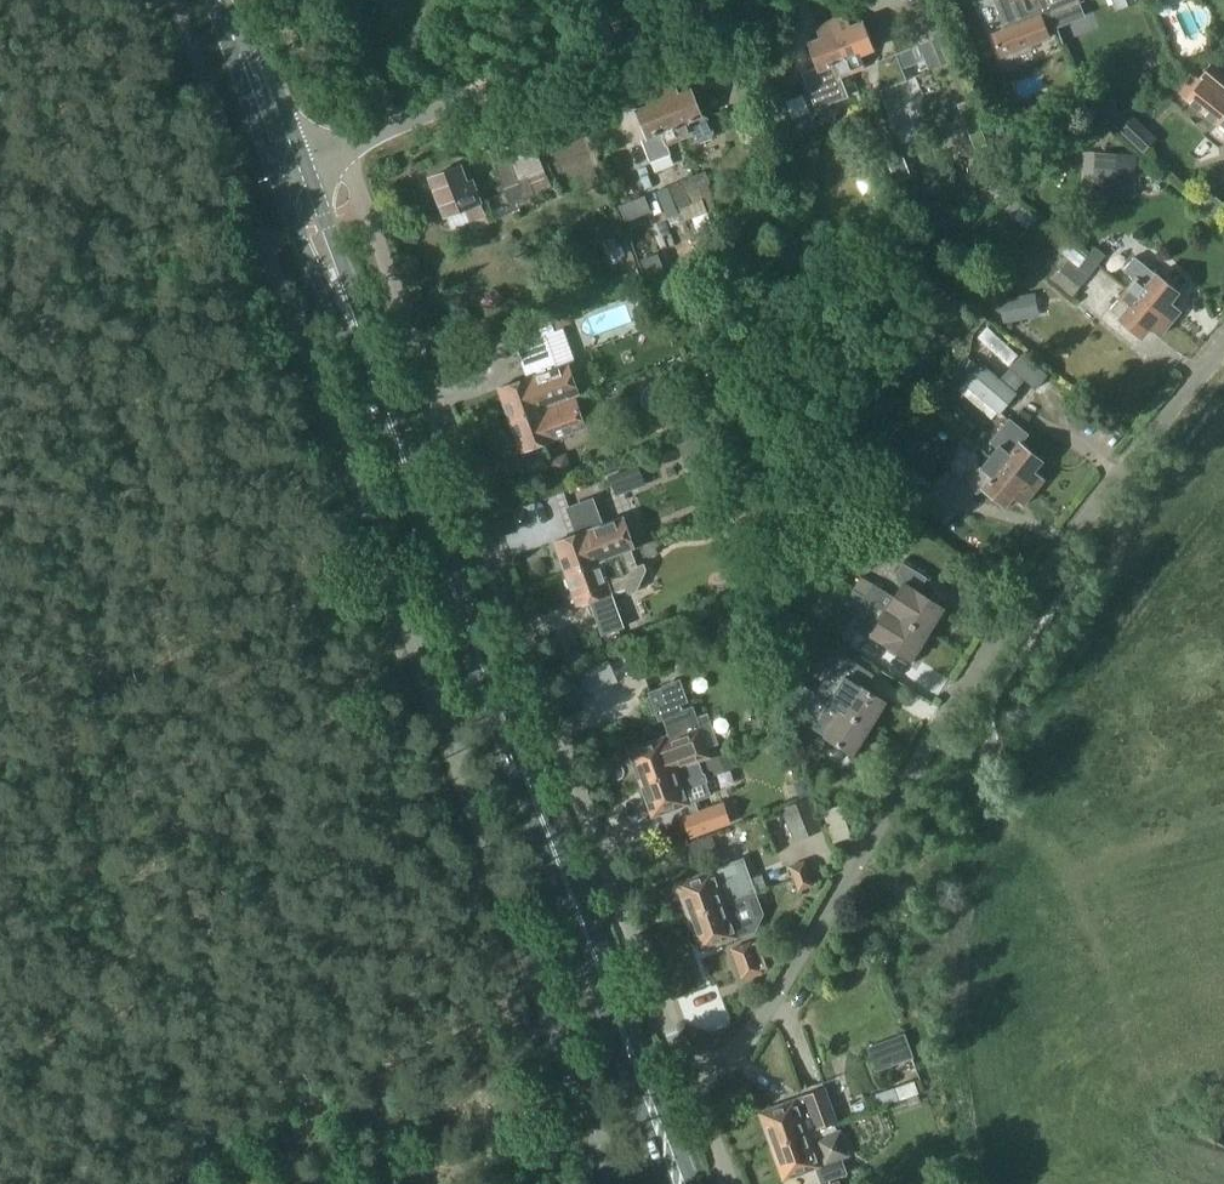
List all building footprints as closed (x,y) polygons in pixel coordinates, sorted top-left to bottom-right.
[(1005,27),(990,33),(1000,58),(1052,38),(1047,26),(1056,22),(1052,10),(1048,0),(994,0),(1005,27)] [(1052,10),(1078,0),(1048,0),(1052,10)] [(862,97),(907,79),(897,53),(879,60),(863,20),(852,25),(847,12),(831,18),(852,71),(862,97)] [(839,76),(852,71),(831,18),(816,25),(821,37),(809,41),(819,67),(805,72),(818,105),(846,94),(839,76)] [(919,44),(929,71),(916,76),(923,94),(937,89),(930,72),(958,62),(946,34),(919,44)] [(1214,62),(1202,76),(1223,94),(1223,70),(1214,62)] [(1202,76),(1200,79),(1188,70),(1173,90),(1217,126),(1219,124),(1223,128),(1223,94),(1202,76)] [(680,92),(675,80),(660,86),(680,138),(693,133),(695,139),(701,142),(712,138),(714,132),(709,118),(702,115),(692,88),(680,92)] [(651,161),(671,153),(667,143),(680,138),(660,86),(644,92),(649,104),(637,109),(648,137),(642,139),(651,161)] [(1101,126),(1121,115),(1113,99),(1092,109),(1101,126)] [(850,141),(876,131),(866,106),(841,115),(850,141)] [(1143,153),(1157,138),(1134,116),(1120,131),(1143,153)] [(1085,125),(1090,134),(1097,130),(1092,121),(1085,125)] [(551,186),(537,148),(509,159),(509,158),(495,164),(511,202),(535,194),(534,192),(551,186)] [(1086,152),(1083,190),(1136,194),(1139,156),(1086,152)] [(892,171),(907,165),(903,155),(888,162),(892,171)] [(461,165),(430,177),(446,216),(447,215),(453,228),(470,222),(465,209),(482,202),(482,201),(478,192),(473,180),(469,181),(468,182),(464,171),(461,165)] [(694,176),(698,188),(711,183),(706,171),(694,176)] [(872,174),(858,180),(865,195),(879,190),(872,174)] [(702,198),(698,188),(694,176),(668,186),(678,209),(691,204),(691,203),(702,198)] [(1014,217),(1029,229),(1038,218),(1023,205),(1014,217)] [(1088,255),(1099,263),(1106,255),(1095,246),(1088,255)] [(1099,263),(1088,255),(1079,247),(1060,270),(1052,280),(1072,296),(1080,286),(1099,263)] [(1172,321),(1182,310),(1171,302),(1179,292),(1135,256),(1124,270),(1135,279),(1129,287),(1172,321)] [(724,293),(738,289),(739,288),(734,275),(719,280),(724,293)] [(1161,335),(1172,321),(1129,287),(1110,309),(1120,318),(1143,337),(1151,327),(1161,335)] [(900,305),(909,297),(902,288),(893,296),(900,305)] [(1021,297),(1002,301),(1006,320),(1024,317),(1038,314),(1034,295),(1021,297)] [(768,320),(761,304),(749,309),(756,324),(768,320)] [(740,311),(726,315),(731,330),(745,325),(740,311)] [(528,377),(499,388),(511,420),(556,404),(575,397),(580,395),(579,392),(569,364),(576,362),(563,328),(554,331),(554,330),(550,318),(552,317),(551,316),(549,316),(512,330),(510,331),(510,332),(512,332),(523,361),(528,377)] [(1009,404),(1015,391),(982,363),(970,370),(964,383),(959,390),(967,396),(955,410),(973,425),(984,412),(992,419),(998,412),(1009,404)] [(556,404),(511,420),(522,451),(540,444),(556,439),(555,438),(586,427),(575,398),(580,396),(580,395),(575,397),(556,404)] [(728,404),(705,413),(709,422),(731,414),(728,404)] [(1008,418),(990,441),(998,447),(991,456),(1033,491),(1044,478),(1034,470),(1041,461),(1042,460),(1021,442),(1028,435),(1008,418)] [(679,444),(684,457),(708,448),(703,435),(679,444)] [(567,453),(551,459),(560,484),(576,478),(567,453)] [(983,465),(957,481),(967,497),(983,487),(1005,505),(1013,495),(1023,504),(1033,491),(991,456),(983,465)] [(944,525),(967,497),(957,481),(944,469),(916,504),(944,525)] [(576,534),(555,541),(567,573),(631,549),(630,549),(634,547),(635,547),(623,517),(623,516),(603,523),(601,524),(592,499),(569,508),(578,532),(576,534)] [(776,546),(789,554),(795,545),(782,537),(776,546)] [(641,546),(645,557),(658,552),(654,541),(641,546)] [(631,549),(567,573),(578,604),(590,600),(591,602),(588,603),(591,612),(594,611),(602,634),(624,626),(612,591),(627,585),(630,593),(640,589),(647,572),(644,562),(636,565),(631,549)] [(867,594),(928,633),(944,607),(918,591),(927,578),(903,563),(897,574),(899,581),(903,583),(895,597),(873,583),(867,594)] [(911,660),(928,633),(867,594),(859,606),(880,620),(871,635),(911,660)] [(643,638),(625,657),(636,667),(654,648),(643,638)] [(842,653),(818,692),(829,699),(830,700),(840,706),(871,726),(886,701),(883,699),(866,688),(872,679),(875,674),(842,653)] [(669,737),(630,751),(642,784),(698,764),(699,763),(699,762),(702,761),(705,760),(710,758),(706,747),(696,718),(692,708),(683,711),(680,704),(687,701),(689,701),(681,679),(664,685),(664,686),(653,691),(650,692),(651,695),(648,696),(654,713),(657,712),(660,720),(663,719),(669,737)] [(830,700),(812,728),(815,730),(854,754),(871,726),(840,706),(830,700)] [(735,768),(729,752),(711,758),(705,760),(709,770),(713,769),(715,775),(735,768)] [(698,764),(642,784),(643,787),(643,792),(645,796),(648,800),(653,815),(688,803),(692,814),(684,817),(691,837),(731,823),(723,803),(698,812),(694,801),(710,795),(698,764)] [(795,841),(824,831),(814,800),(785,810),(795,841)] [(719,852),(713,836),(691,844),(697,860),(719,852)] [(737,901),(754,895),(743,862),(679,884),(690,919),(737,901)] [(796,881),(809,876),(805,864),(791,868),(796,881)] [(809,876),(796,881),(799,891),(813,887),(809,876)] [(737,901),(690,919),(701,949),(754,931),(761,915),(754,895),(737,901)] [(732,950),(741,978),(770,968),(761,940),(732,950)] [(877,1069),(913,1055),(906,1034),(869,1048),(877,1069)] [(915,1080),(896,1087),(900,1099),(920,1093),(915,1080)] [(894,1087),(876,1094),(881,1106),(899,1100),(894,1087)] [(775,1147),(837,1125),(836,1121),(838,1120),(826,1088),(805,1096),(805,1098),(797,1101),(796,1099),(762,1112),(775,1147)] [(837,1125),(775,1147),(786,1176),(820,1163),(818,1158),(824,1156),(826,1162),(850,1153),(841,1130),(839,1130),(837,1125)]
